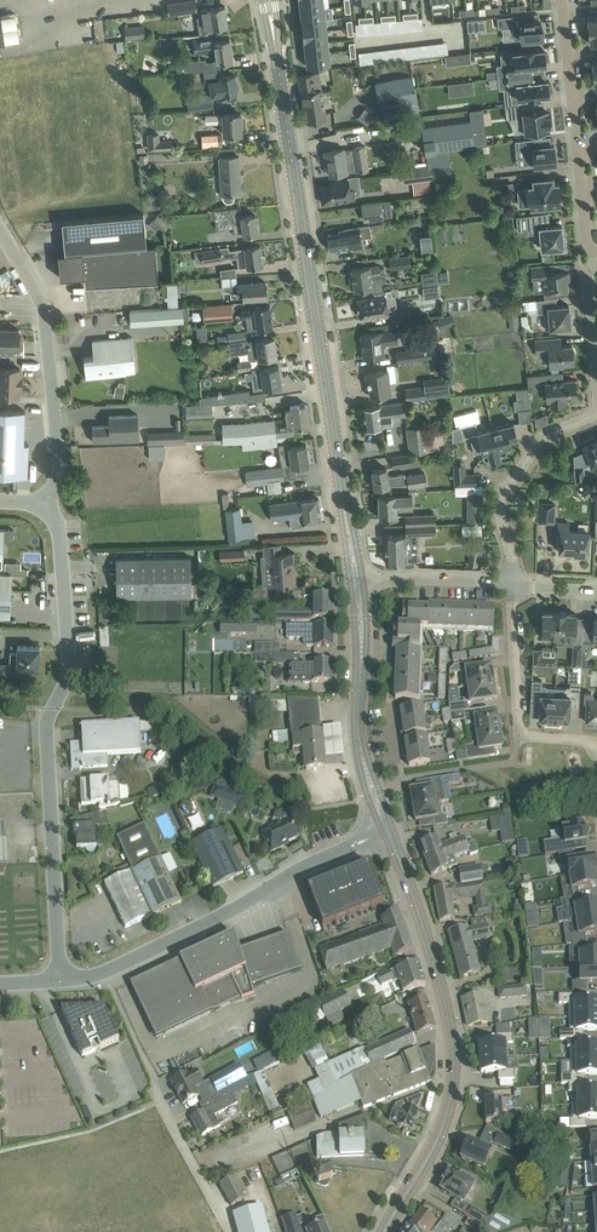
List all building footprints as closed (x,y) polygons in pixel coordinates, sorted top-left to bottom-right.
[(198,11),(197,0),(186,0),(173,2),(167,3),(169,15),(198,11)] [(301,10),(324,8),(323,0),(300,0),(301,10)] [(228,25),(225,6),(199,9),(200,16),(197,17),(199,35),(214,34),(214,33),(214,34),(213,27),(228,25)] [(324,8),(301,10),(302,21),(325,19),(324,8)] [(515,26),(516,40),(543,37),(542,25),(541,25),(541,20),(529,21),(528,14),(498,17),(499,28),(515,26)] [(588,17),(589,27),(588,27),(589,30),(596,29),(596,16),(588,17)] [(485,18),(468,19),(469,31),(486,30),(485,18)] [(302,21),(303,33),(326,30),(325,19),(302,21)] [(127,39),(145,37),(143,25),(125,27),(127,39)] [(589,30),(589,33),(590,33),(591,44),(596,43),(596,29),(589,30)] [(304,39),(305,44),(328,41),(326,30),(303,33),(304,39)] [(214,41),(214,36),(194,39),(196,52),(215,50),(217,62),(233,59),(230,38),(214,41)] [(127,50),(126,40),(117,40),(117,51),(127,50)] [(328,41),(305,44),(306,55),(329,52),(328,41)] [(360,61),(448,55),(447,43),(359,49),(360,61)] [(545,60),(548,60),(547,52),(544,53),(544,49),(508,53),(510,64),(497,65),(498,71),(486,73),(487,78),(507,76),(528,74),(531,73),(530,65),(545,64),(545,60)] [(470,51),(445,55),(447,65),(471,61),(470,51)] [(329,52),(306,55),(307,66),(330,64),(329,52)] [(181,71),(188,71),(207,69),(206,59),(187,61),(187,63),(181,64),(181,71)] [(221,76),(220,70),(204,71),(206,82),(210,81),(212,93),(212,96),(214,95),(238,92),(238,90),(239,89),(238,84),(237,83),(235,74),(221,76)] [(306,121),(318,119),(326,118),(318,72),(299,75),(306,121)] [(528,74),(507,76),(508,88),(518,87),(519,98),(549,94),(548,91),(551,90),(551,83),(548,83),(547,80),(532,81),(531,73),(528,74)] [(418,108),(413,75),(375,82),(380,107),(407,102),(408,110),(418,108)] [(459,81),(460,92),(474,91),(473,80),(459,81)] [(212,93),(187,97),(189,110),(215,106),(214,95),(212,96),(212,93)] [(532,110),(532,102),(505,105),(507,119),(524,117),(525,132),(549,130),(549,124),(552,124),(551,113),(548,114),(547,108),(532,110)] [(364,107),(358,115),(367,123),(374,115),(364,107)] [(399,108),(387,110),(389,118),(400,116),(399,108)] [(482,108),(469,109),(471,121),(472,121),(475,146),(487,144),(482,108)] [(242,133),(241,113),(212,114),(212,123),(223,123),(223,134),(242,133)] [(491,118),(484,119),(488,140),(495,139),(491,118)] [(427,152),(475,146),(472,121),(471,121),(423,127),(427,152)] [(159,131),(148,132),(149,149),(160,148),(159,131)] [(202,148),(222,147),(222,133),(202,134),(202,148)] [(556,163),(554,145),(540,146),(539,137),(515,140),(516,150),(524,150),(526,164),(534,164),(534,165),(556,163)] [(398,140),(385,142),(387,151),(400,149),(398,140)] [(368,169),(365,145),(354,146),(354,149),(344,150),(344,148),(333,149),(333,150),(324,151),(326,164),(328,163),(330,175),(347,172),(356,171),(368,169)] [(241,193),(239,157),(239,156),(219,157),(221,195),(223,195),(223,197),(223,199),(224,201),(226,202),(227,202),(229,203),(230,202),(232,202),(234,199),(235,198),(235,196),(235,194),(241,194),(241,193)] [(438,179),(452,177),(449,157),(437,159),(413,162),(413,168),(426,166),(429,166),(431,178),(438,177),(438,179)] [(431,178),(429,166),(413,168),(413,169),(401,170),(403,183),(438,179),(438,177),(431,178)] [(323,203),(335,201),(334,200),(355,197),(354,195),(362,194),(359,175),(348,177),(348,179),(331,182),(332,185),(321,187),(323,203)] [(519,206),(522,206),(531,205),(532,209),(549,208),(548,204),(560,203),(558,184),(552,185),(552,179),(535,180),(535,186),(529,187),(529,188),(520,189),(517,189),(519,206)] [(393,216),(391,201),(381,203),(381,202),(362,205),(364,220),(393,216)] [(242,216),(241,208),(214,209),(217,229),(234,226),(235,236),(259,232),(256,214),(242,216)] [(550,227),(549,212),(526,215),(528,234),(537,233),(538,239),(541,239),(542,249),(553,248),(553,251),(566,249),(565,236),(563,236),(562,225),(550,227)] [(66,253),(147,245),(144,213),(62,220),(65,252),(66,253)] [(373,235),(371,225),(339,230),(339,232),(328,234),(329,242),(328,243),(329,246),(330,247),(331,250),(351,247),(351,249),(364,247),(362,237),(373,235)] [(431,234),(421,235),(422,251),(433,250),(431,234)] [(84,275),(85,284),(158,280),(155,244),(147,245),(66,253),(65,252),(58,253),(60,277),(84,275)] [(246,267),(252,267),(263,265),(260,245),(229,250),(228,246),(194,251),(196,263),(203,262),(203,263),(223,260),(223,258),(237,256),(239,268),(246,267)] [(391,269),(410,266),(409,255),(389,258),(391,269)] [(542,264),(531,265),(532,278),(533,278),(543,277),(544,291),(545,291),(546,299),(556,298),(559,298),(559,290),(568,290),(567,278),(570,278),(569,270),(555,271),(554,263),(542,264)] [(380,268),(379,266),(352,269),(355,290),(372,287),(373,291),(383,290),(382,284),(385,280),(384,268),(380,268)] [(425,303),(438,301),(434,270),(421,272),(425,303)] [(448,271),(440,272),(441,282),(449,281),(448,271)] [(222,286),(238,285),(237,276),(237,275),(221,276),(221,277),(222,286)] [(178,305),(177,282),(167,283),(168,296),(165,296),(165,300),(168,300),(168,306),(178,305)] [(244,298),(255,298),(267,297),(266,282),(243,283),(244,298)] [(392,294),(391,289),(383,291),(383,290),(373,291),(373,292),(375,292),(375,297),(357,299),(359,316),(370,314),(371,317),(389,315),(388,309),(394,308),(396,305),(395,297),(392,294)] [(64,292),(60,295),(64,301),(68,299),(64,292)] [(537,300),(521,301),(521,310),(529,309),(529,314),(538,313),(544,312),(546,328),(550,328),(559,328),(571,326),(569,305),(557,306),(556,298),(546,299),(544,299),(537,300)] [(203,320),(233,319),(232,304),(202,306),(203,320)] [(273,327),(270,305),(240,309),(241,318),(246,318),(248,331),(257,330),(273,327)] [(129,325),(184,322),(183,306),(129,308),(129,325)] [(511,331),(521,330),(518,309),(508,310),(511,331)] [(411,313),(411,310),(391,313),(392,323),(422,319),(421,311),(411,313)] [(441,329),(447,327),(455,324),(452,314),(437,319),(441,329)] [(19,329),(1,329),(0,343),(0,354),(12,354),(12,347),(18,348),(19,329)] [(365,358),(377,357),(384,356),(383,344),(398,342),(397,330),(362,334),(365,358)] [(217,343),(229,342),(247,339),(247,338),(246,331),(234,332),(233,332),(228,333),(228,336),(217,336),(217,339),(217,343)] [(414,339),(415,347),(416,349),(396,351),(397,361),(440,356),(438,346),(433,346),(431,336),(414,339)] [(94,356),(84,357),(86,378),(98,377),(126,374),(126,372),(136,371),(132,337),(105,339),(93,341),(94,356)] [(247,339),(229,342),(231,355),(249,352),(250,359),(259,358),(259,359),(265,358),(277,356),(274,337),(248,341),(247,339)] [(561,345),(561,337),(536,340),(537,354),(545,353),(546,357),(550,356),(551,366),(563,365),(563,362),(574,361),(572,344),(561,345)] [(238,370),(250,368),(249,360),(237,362),(238,370)] [(252,371),(244,372),(245,378),(252,377),(254,389),(282,385),(279,366),(267,367),(251,370),(252,371)] [(22,377),(20,377),(20,368),(0,368),(0,395),(19,396),(20,386),(22,386),(22,377)] [(391,394),(388,370),(366,373),(368,387),(370,387),(371,397),(391,394)] [(549,373),(528,375),(528,384),(545,382),(546,389),(547,401),(551,401),(551,404),(555,404),(555,407),(562,406),(562,404),(566,403),(565,399),(577,398),(576,379),(563,381),(549,382),(549,373)] [(407,400),(426,398),(425,387),(406,389),(407,400)] [(518,410),(531,409),(528,387),(516,389),(517,400),(522,400),(523,409),(518,410)] [(249,390),(199,397),(199,404),(212,403),(266,399),(265,391),(249,393),(249,390)] [(366,429),(378,427),(394,425),(393,420),(393,417),(408,415),(406,401),(363,407),(366,429)] [(187,419),(213,417),(212,403),(199,404),(186,405),(187,419)] [(245,422),(222,423),(222,433),(223,444),(242,443),(246,443),(254,442),(277,439),(277,441),(286,440),(286,436),(287,436),(295,435),(294,428),(310,426),(309,415),(307,404),(295,406),(291,406),(292,410),(285,411),(286,418),(286,419),(274,421),(273,419),(245,422)] [(29,444),(24,444),(25,411),(0,410),(0,455),(7,455),(7,462),(12,462),(11,465),(4,465),(4,475),(28,476),(29,444)] [(93,441),(139,440),(138,414),(109,415),(109,425),(92,426),(93,441)] [(547,414),(534,417),(537,426),(550,423),(547,414)] [(493,427),(502,458),(501,455),(506,454),(512,444),(510,438),(517,436),(514,422),(493,427)] [(429,436),(428,425),(407,428),(410,453),(446,448),(444,434),(429,436)] [(492,461),(502,458),(493,427),(477,432),(478,433),(470,435),(475,453),(483,451),(485,459),(491,458),(492,461)] [(583,456),(587,466),(592,464),(596,462),(596,439),(596,440),(595,437),(586,441),(587,443),(584,444),(586,450),(588,454),(583,456)] [(246,443),(242,443),(243,450),(255,449),(278,446),(277,441),(277,439),(254,442),(246,443)] [(289,446),(289,443),(278,444),(282,466),(245,471),(247,485),(268,483),(268,481),(284,479),(282,470),(292,469),(293,465),(309,463),(306,444),(289,446)] [(394,467),(413,465),(411,454),(392,457),(394,467)] [(12,462),(7,462),(7,455),(0,455),(0,475),(4,475),(4,465),(11,465),(12,462)] [(585,483),(584,466),(574,466),(575,482),(585,483)] [(389,476),(387,468),(372,470),(375,487),(398,484),(407,483),(405,473),(396,475),(389,476)] [(410,492),(426,490),(426,485),(427,485),(426,472),(407,475),(410,492)] [(476,473),(455,474),(455,484),(476,484),(476,473)] [(380,517),(392,517),(397,517),(397,508),(413,508),(413,504),(413,494),(379,495),(380,517)] [(321,519),(319,497),(268,504),(270,520),(301,516),(302,522),(321,519)] [(468,502),(467,521),(482,521),(482,502),(468,502)] [(555,523),(556,503),(539,503),(537,522),(555,523)] [(242,521),(240,507),(226,509),(229,538),(230,544),(250,542),(250,536),(256,536),(254,520),(242,521)] [(436,514),(406,515),(406,526),(427,525),(436,524),(436,514)] [(588,556),(589,544),(589,530),(570,529),(570,523),(557,522),(557,534),(560,534),(559,550),(574,551),(574,555),(588,556)] [(481,531),(480,523),(462,524),(463,532),(481,531)] [(436,524),(427,525),(427,532),(436,532),(436,525),(436,524)] [(386,562),(407,561),(419,561),(418,548),(418,541),(418,533),(385,534),(386,562)] [(221,561),(226,560),(245,559),(244,549),(220,550),(221,561)] [(255,596),(268,595),(267,584),(292,583),(291,564),(294,564),(293,553),(272,554),(272,556),(261,556),(263,586),(255,587),(255,596)] [(191,583),(191,557),(116,558),(117,597),(206,596),(206,583),(191,583)] [(469,557),(468,565),(478,566),(479,558),(469,557)] [(10,616),(12,573),(0,572),(0,616),(10,616)] [(333,620),(333,596),(311,596),(311,611),(276,611),(276,621),(300,621),(312,621),(312,620),(333,620)] [(493,633),(494,607),(428,605),(428,610),(416,610),(417,606),(403,605),(402,621),(403,621),(403,626),(423,627),(423,630),(493,633)] [(559,638),(560,611),(552,611),(552,612),(543,612),(542,637),(559,638)] [(583,631),(576,631),(576,614),(567,613),(567,612),(560,611),(559,638),(558,644),(574,645),(573,665),(581,666),(583,645),(583,630),(583,631)] [(594,618),(593,630),(583,630),(583,645),(596,646),(596,618),(594,618)] [(220,633),(247,633),(247,623),(220,623),(220,633)] [(307,647),(313,647),(333,647),(333,625),(286,625),(286,639),(303,639),(303,643),(307,647)] [(398,626),(395,699),(420,699),(423,630),(423,627),(403,626),(398,626)] [(470,659),(487,657),(499,655),(499,639),(493,639),(492,649),(469,653),(470,659)] [(17,653),(10,652),(9,675),(32,675),(32,668),(39,668),(40,655),(40,646),(31,645),(31,646),(18,645),(17,653)] [(557,665),(558,656),(542,655),(542,649),(534,649),(533,663),(557,665)] [(274,663),(274,664),(288,664),(288,675),(305,675),(305,682),(320,683),(333,683),(333,662),(300,662),(300,653),(288,653),(274,653),(274,663)] [(453,662),(467,660),(466,653),(452,655),(453,662)] [(473,669),(472,663),(454,665),(449,671),(449,674),(466,671),(469,687),(495,683),(494,674),(491,674),(490,667),(473,669)] [(578,682),(579,670),(569,669),(569,681),(571,681),(578,682)] [(437,683),(438,675),(428,675),(428,683),(437,683)] [(554,721),(556,690),(556,688),(547,687),(545,685),(542,685),(542,680),(532,680),(531,702),(540,703),(540,718),(546,718),(546,720),(554,721)] [(581,682),(578,682),(571,681),(570,686),(567,686),(565,688),(565,690),(556,690),(554,721),(563,721),(563,719),(569,719),(570,704),(579,705),(580,692),(581,682)] [(471,703),(483,701),(495,699),(494,692),(497,692),(495,683),(469,687),(471,703)] [(595,698),(592,692),(585,692),(584,703),(587,703),(586,722),(596,722),(596,698),(595,698)] [(303,754),(305,770),(313,769),(325,768),(325,767),(324,767),(321,734),(318,700),(287,699),(261,699),(261,708),(261,713),(288,714),(290,731),(292,744),(293,755),(303,754)] [(450,714),(469,711),(467,702),(449,705),(449,709),(450,714)] [(403,722),(423,719),(422,706),(401,709),(403,722)] [(484,717),(482,709),(469,711),(450,714),(450,715),(451,721),(452,723),(465,721),(465,726),(472,725),(472,727),(476,726),(477,734),(499,731),(497,715),(484,717)] [(402,736),(425,733),(425,727),(432,726),(431,718),(423,719),(403,722),(404,730),(402,730),(402,736)] [(108,767),(108,755),(142,753),(140,732),(152,731),(152,723),(140,722),(81,726),(82,743),(70,743),(71,766),(78,766),(80,767),(80,768),(108,767)] [(273,744),(289,743),(289,731),(273,731),(273,744)] [(467,760),(489,757),(488,749),(502,747),(499,731),(477,734),(478,742),(472,743),(472,746),(465,747),(467,760)] [(428,750),(426,736),(403,740),(404,745),(406,745),(407,753),(428,750)] [(153,756),(165,755),(164,746),(152,747),(153,756)] [(409,766),(429,763),(430,763),(428,750),(407,753),(409,766)] [(414,806),(442,802),(440,786),(461,783),(459,775),(447,777),(430,780),(431,787),(411,790),(412,796),(410,797),(411,805),(413,805),(414,806)] [(109,784),(109,779),(105,779),(85,780),(85,783),(83,785),(81,785),(82,804),(99,803),(99,808),(110,807),(121,803),(119,786),(117,783),(109,784)] [(220,779),(217,787),(216,787),(211,799),(243,811),(247,798),(238,795),(220,779)] [(442,816),(439,803),(442,802),(414,806),(416,821),(433,818),(434,827),(448,824),(446,815),(442,816)] [(287,819),(286,818),(288,817),(284,809),(275,813),(273,819),(279,821),(280,823),(269,828),(271,833),(263,836),(271,852),(284,846),(283,844),(297,837),(288,819),(287,819)] [(97,848),(96,826),(100,826),(100,812),(90,815),(90,826),(77,826),(76,826),(75,827),(74,828),(73,830),(73,831),(73,832),(74,833),(75,834),(76,835),(77,835),(78,835),(78,837),(76,837),(77,849),(86,849),(86,851),(88,852),(90,853),(92,853),(94,852),(95,850),(95,848),(97,848)] [(511,816),(498,818),(500,832),(502,844),(515,842),(511,816)] [(161,858),(145,824),(117,838),(129,864),(153,915),(182,902),(168,873),(177,869),(170,853),(161,858)] [(545,855),(558,853),(572,851),(575,851),(574,843),(584,841),(585,841),(583,825),(559,829),(560,840),(543,842),(545,855)] [(212,887),(243,873),(223,830),(192,844),(212,887)] [(457,839),(456,833),(449,835),(450,840),(440,844),(437,837),(419,843),(425,859),(467,844),(464,836),(457,839)] [(478,852),(474,842),(467,844),(425,859),(431,875),(449,869),(445,858),(451,856),(452,858),(469,852),(470,855),(478,852)] [(519,858),(528,857),(527,848),(518,849),(519,858)] [(572,851),(558,853),(559,863),(567,862),(569,875),(595,871),(593,857),(573,860),(572,851)] [(125,928),(153,915),(129,864),(116,870),(119,876),(104,883),(125,928)] [(461,884),(483,880),(481,866),(459,870),(461,884)] [(313,900),(312,900),(313,903),(314,903),(317,912),(318,915),(319,915),(322,924),(321,924),(322,927),(384,903),(382,900),(378,892),(379,891),(378,888),(377,888),(374,879),(373,876),(372,876),(372,877),(367,879),(360,876),(358,870),(357,868),(354,870),(346,874),(345,873),(342,874),(342,875),(333,878),(330,879),(330,880),(321,883),(318,884),(319,885),(321,891),(319,898),(313,900)] [(595,871),(569,875),(573,898),(579,897),(577,889),(596,886),(596,884),(595,871)] [(434,889),(440,922),(452,920),(454,919),(451,900),(459,899),(458,895),(488,890),(486,881),(434,889)] [(579,897),(573,898),(565,899),(566,909),(568,922),(573,922),(596,918),(596,903),(580,906),(579,897)] [(477,907),(472,908),(474,917),(492,914),(491,905),(485,905),(477,907)] [(384,925),(319,948),(323,959),(327,971),(392,949),(395,957),(402,955),(413,951),(399,912),(382,918),(384,925)] [(479,972),(471,941),(489,938),(485,918),(471,921),(472,927),(467,928),(467,927),(449,932),(461,977),(479,972)] [(572,944),(575,944),(586,944),(584,935),(596,933),(596,918),(573,922),(575,935),(571,936),(572,944)] [(251,988),(301,970),(288,934),(238,951),(251,988)] [(228,943),(225,937),(210,945),(210,946),(131,984),(131,985),(156,1038),(166,1034),(241,998),(242,1000),(254,995),(251,988),(238,951),(234,940),(228,943)] [(580,967),(580,968),(596,967),(596,953),(586,953),(586,944),(575,944),(572,944),(572,945),(572,946),(572,954),(579,954),(580,967)] [(394,979),(395,981),(400,980),(404,991),(426,984),(418,962),(396,969),(396,970),(392,971),(377,975),(380,984),(394,979)] [(580,967),(576,967),(576,982),(572,982),(572,991),(586,991),(586,982),(596,982),(596,967),(580,968),(580,967)] [(542,978),(534,979),(535,987),(542,987),(542,978)] [(500,998),(527,996),(526,987),(499,989),(500,998)] [(343,990),(318,1003),(326,1019),(351,1006),(343,990)] [(558,995),(559,1003),(569,1003),(569,1017),(596,1016),(596,1001),(582,1002),(582,994),(558,995)] [(468,1026),(480,1024),(488,1022),(483,995),(465,999),(468,1015),(466,1015),(468,1026)] [(418,1034),(424,1032),(436,1029),(427,999),(410,1004),(418,1034)] [(100,1049),(119,1040),(104,1007),(61,1010),(82,1057),(96,1051),(96,1050),(100,1048),(100,1049)] [(559,1031),(560,1039),(567,1039),(583,1039),(583,1031),(596,1031),(596,1016),(569,1017),(569,1031),(559,1031)] [(539,1020),(529,1021),(529,1029),(539,1028),(539,1020)] [(319,1080),(307,1085),(311,1095),(322,1089),(351,1076),(385,1060),(416,1046),(409,1030),(365,1050),(364,1048),(328,1064),(317,1069),(315,1071),(319,1080)] [(496,1044),(479,1044),(480,1059),(505,1058),(508,1058),(507,1044),(512,1043),(512,1035),(495,1035),(496,1044)] [(567,1039),(567,1048),(570,1048),(570,1061),(596,1061),(596,1046),(584,1046),(583,1039),(567,1039)] [(385,1060),(351,1076),(361,1102),(363,1108),(431,1082),(430,1082),(421,1056),(419,1051),(419,1050),(407,1055),(402,1057),(402,1058),(386,1064),(385,1060)] [(272,1051),(253,1062),(258,1071),(277,1061),(272,1051)] [(505,1058),(480,1059),(480,1073),(497,1073),(497,1081),(514,1080),(514,1071),(506,1072),(505,1058)] [(561,1075),(561,1084),(568,1084),(585,1083),(584,1076),(596,1075),(596,1061),(570,1061),(571,1075),(561,1075)] [(224,1079),(213,1085),(217,1094),(228,1087),(239,1082),(246,1078),(242,1070),(239,1064),(221,1074),(224,1079)] [(187,1073),(171,1082),(183,1104),(187,1102),(187,1103),(190,1102),(189,1101),(201,1094),(197,1086),(203,1083),(196,1070),(188,1074),(187,1073)] [(269,1112),(279,1108),(264,1070),(253,1074),(269,1112)] [(246,1078),(239,1082),(243,1089),(256,1082),(252,1075),(252,1074),(246,1078)] [(568,1084),(568,1092),(575,1092),(575,1105),(596,1105),(596,1090),(585,1091),(585,1083),(568,1084)] [(214,1116),(237,1103),(228,1087),(217,1094),(211,1097),(215,1106),(191,1119),(195,1126),(196,1125),(202,1136),(220,1126),(214,1116)] [(322,1089),(311,1095),(313,1098),(321,1118),(332,1114),(322,1089)] [(398,1124),(397,1126),(411,1131),(419,1111),(416,1110),(418,1106),(423,1093),(395,1105),(389,1121),(398,1124)] [(514,1100),(514,1098),(495,1099),(493,1099),(485,1100),(486,1122),(502,1121),(502,1110),(515,1110),(515,1109),(514,1100)] [(295,1131),(317,1122),(310,1105),(288,1113),(295,1131)] [(569,1119),(570,1128),(586,1127),(586,1120),(596,1119),(596,1105),(575,1105),(571,1105),(572,1119),(569,1119)] [(316,1138),(317,1157),(352,1156),(364,1156),(363,1134),(367,1134),(367,1135),(368,1135),(367,1116),(339,1127),(339,1134),(325,1135),(316,1138)] [(512,1152),(517,1141),(499,1134),(494,1145),(512,1152)] [(488,1149),(492,1142),(482,1137),(479,1144),(469,1140),(461,1158),(483,1168),(488,1158),(483,1155),(486,1148),(488,1149)] [(297,1146),(272,1158),(285,1185),(302,1177),(295,1163),(304,1158),(297,1146)] [(558,1154),(566,1156),(567,1148),(559,1147),(558,1154)] [(566,1190),(569,1167),(556,1165),(553,1188),(566,1190)] [(325,1187),(328,1185),(332,1177),(330,1173),(322,1170),(318,1172),(315,1181),(316,1184),(325,1187)] [(464,1179),(452,1172),(451,1174),(448,1172),(443,1181),(446,1182),(441,1190),(463,1203),(474,1185),(472,1184),(473,1181),(465,1176),(464,1179)] [(231,1206),(246,1199),(234,1177),(220,1184),(231,1206)] [(274,1181),(278,1188),(284,1184),(281,1178),(274,1181)] [(262,1206),(233,1214),(238,1231),(269,1231),(268,1230),(266,1223),(262,1206)] [(438,1222),(421,1209),(410,1224),(420,1231),(430,1231),(438,1222)] [(482,1231),(503,1231),(525,1223),(495,1212),(491,1219),(486,1227),(487,1227),(487,1228),(486,1228),(482,1231)] [(324,1224),(314,1229),(312,1223),(309,1224),(308,1222),(304,1213),(295,1217),(295,1215),(281,1219),(286,1231),(328,1231),(324,1224)] [(477,1222),(486,1227),(491,1219),(482,1213),(477,1222)] [(481,1226),(469,1218),(465,1224),(477,1231),(481,1226)] [(440,1223),(433,1231),(451,1231),(440,1223)]
